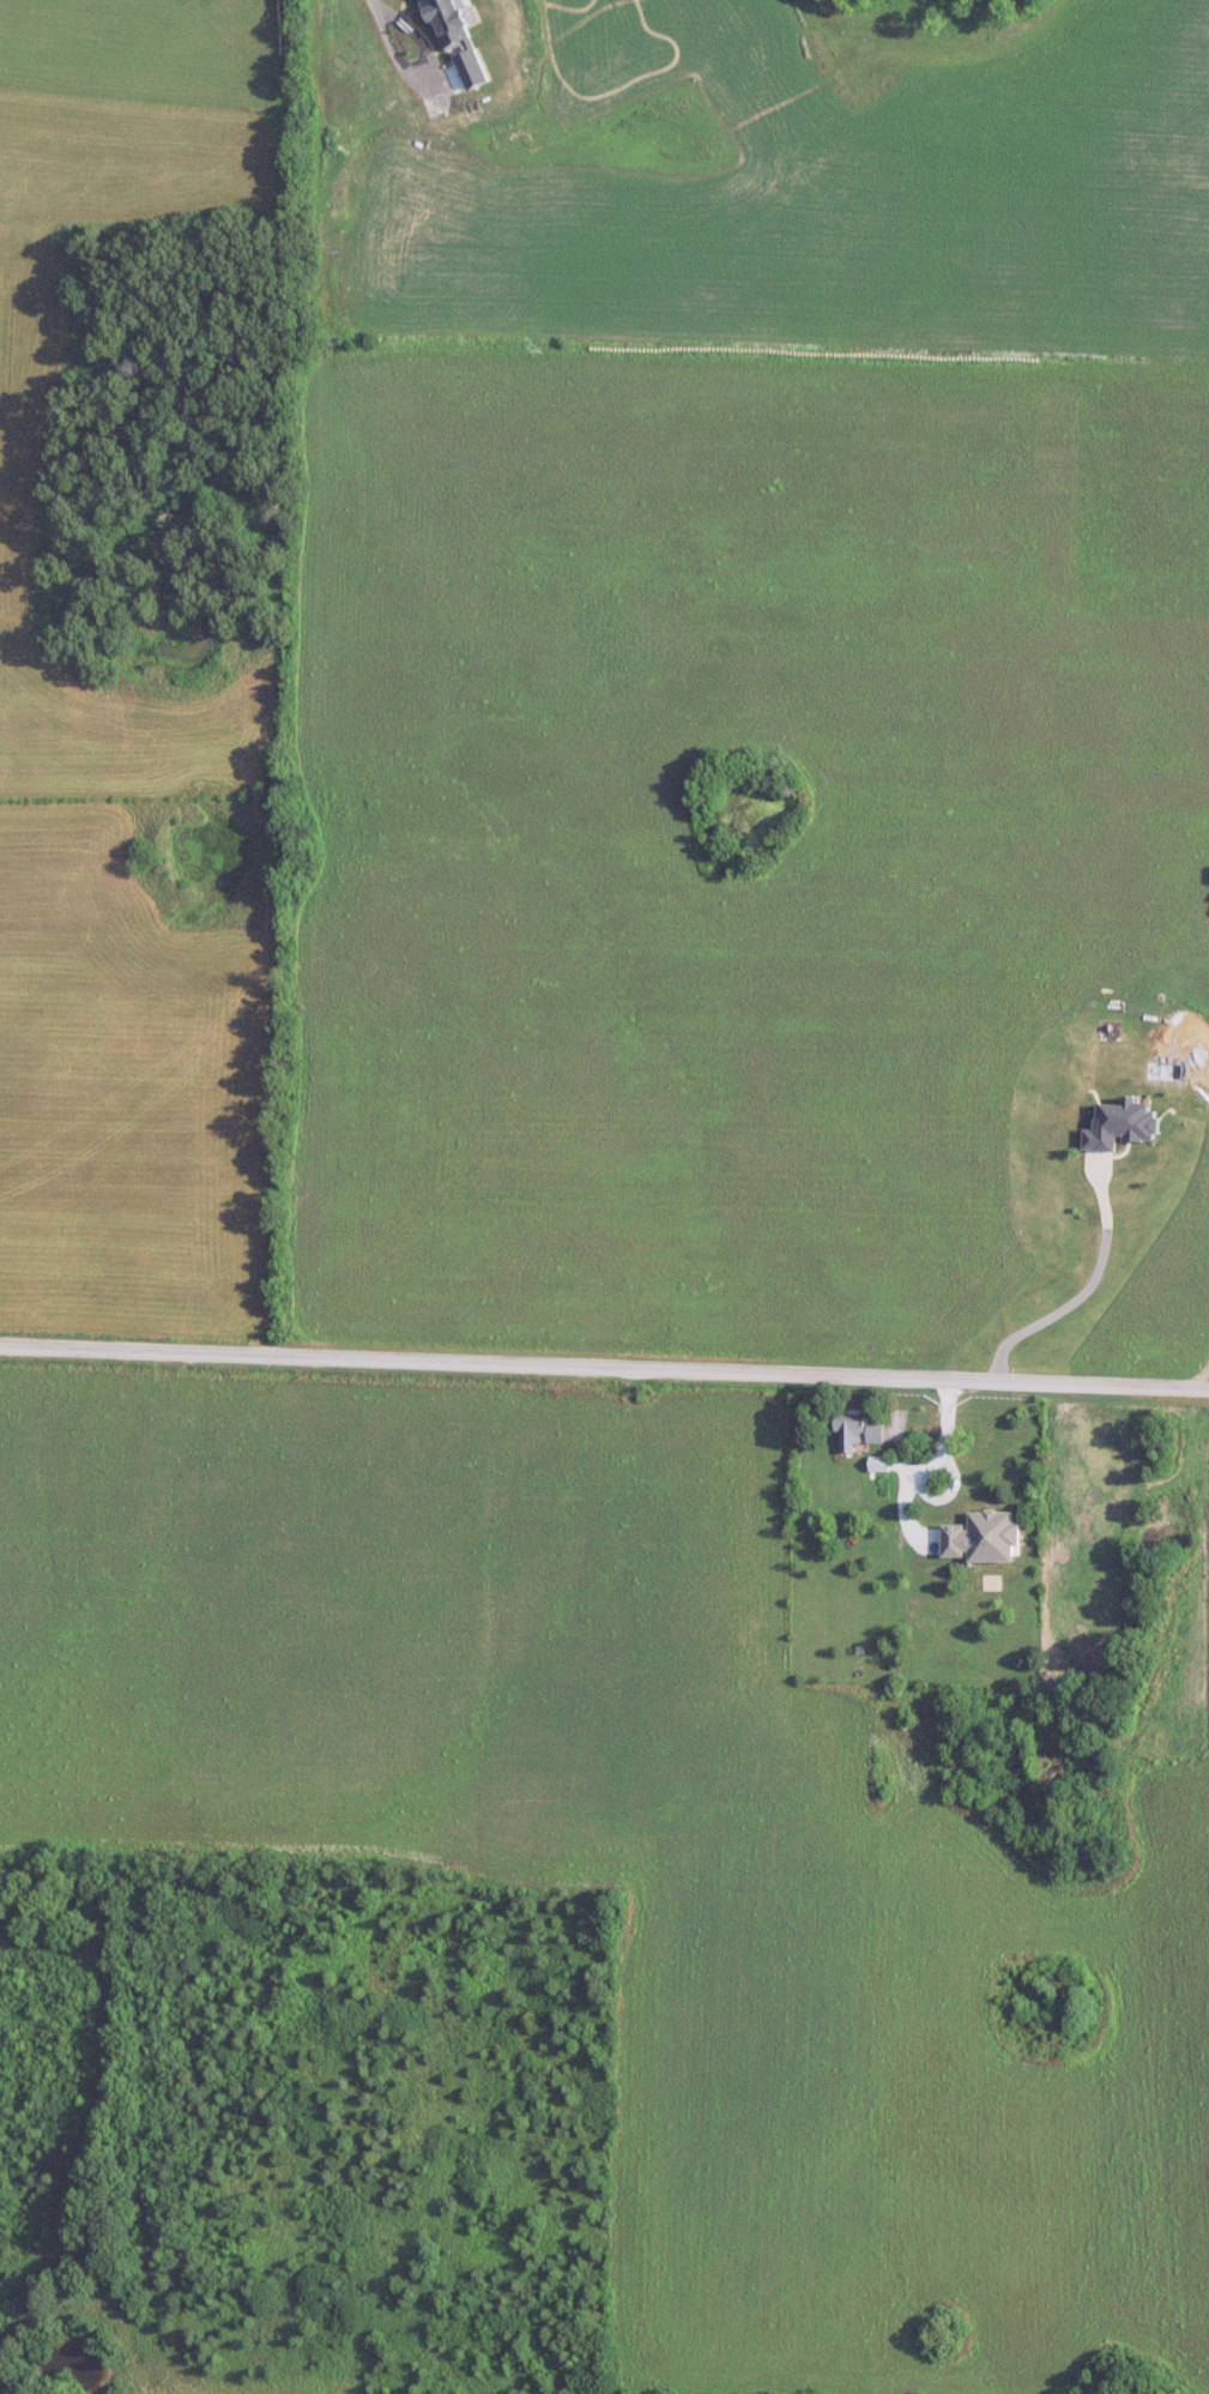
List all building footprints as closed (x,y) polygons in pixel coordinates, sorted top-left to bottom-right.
[(866,1415),(835,1414),(835,1432),(841,1432),(841,1453),(855,1453),(855,1439),(882,1440),(882,1426),(866,1425),(866,1415)] [(890,1457),(870,1457),(870,1478),(890,1478),(890,1457)]
